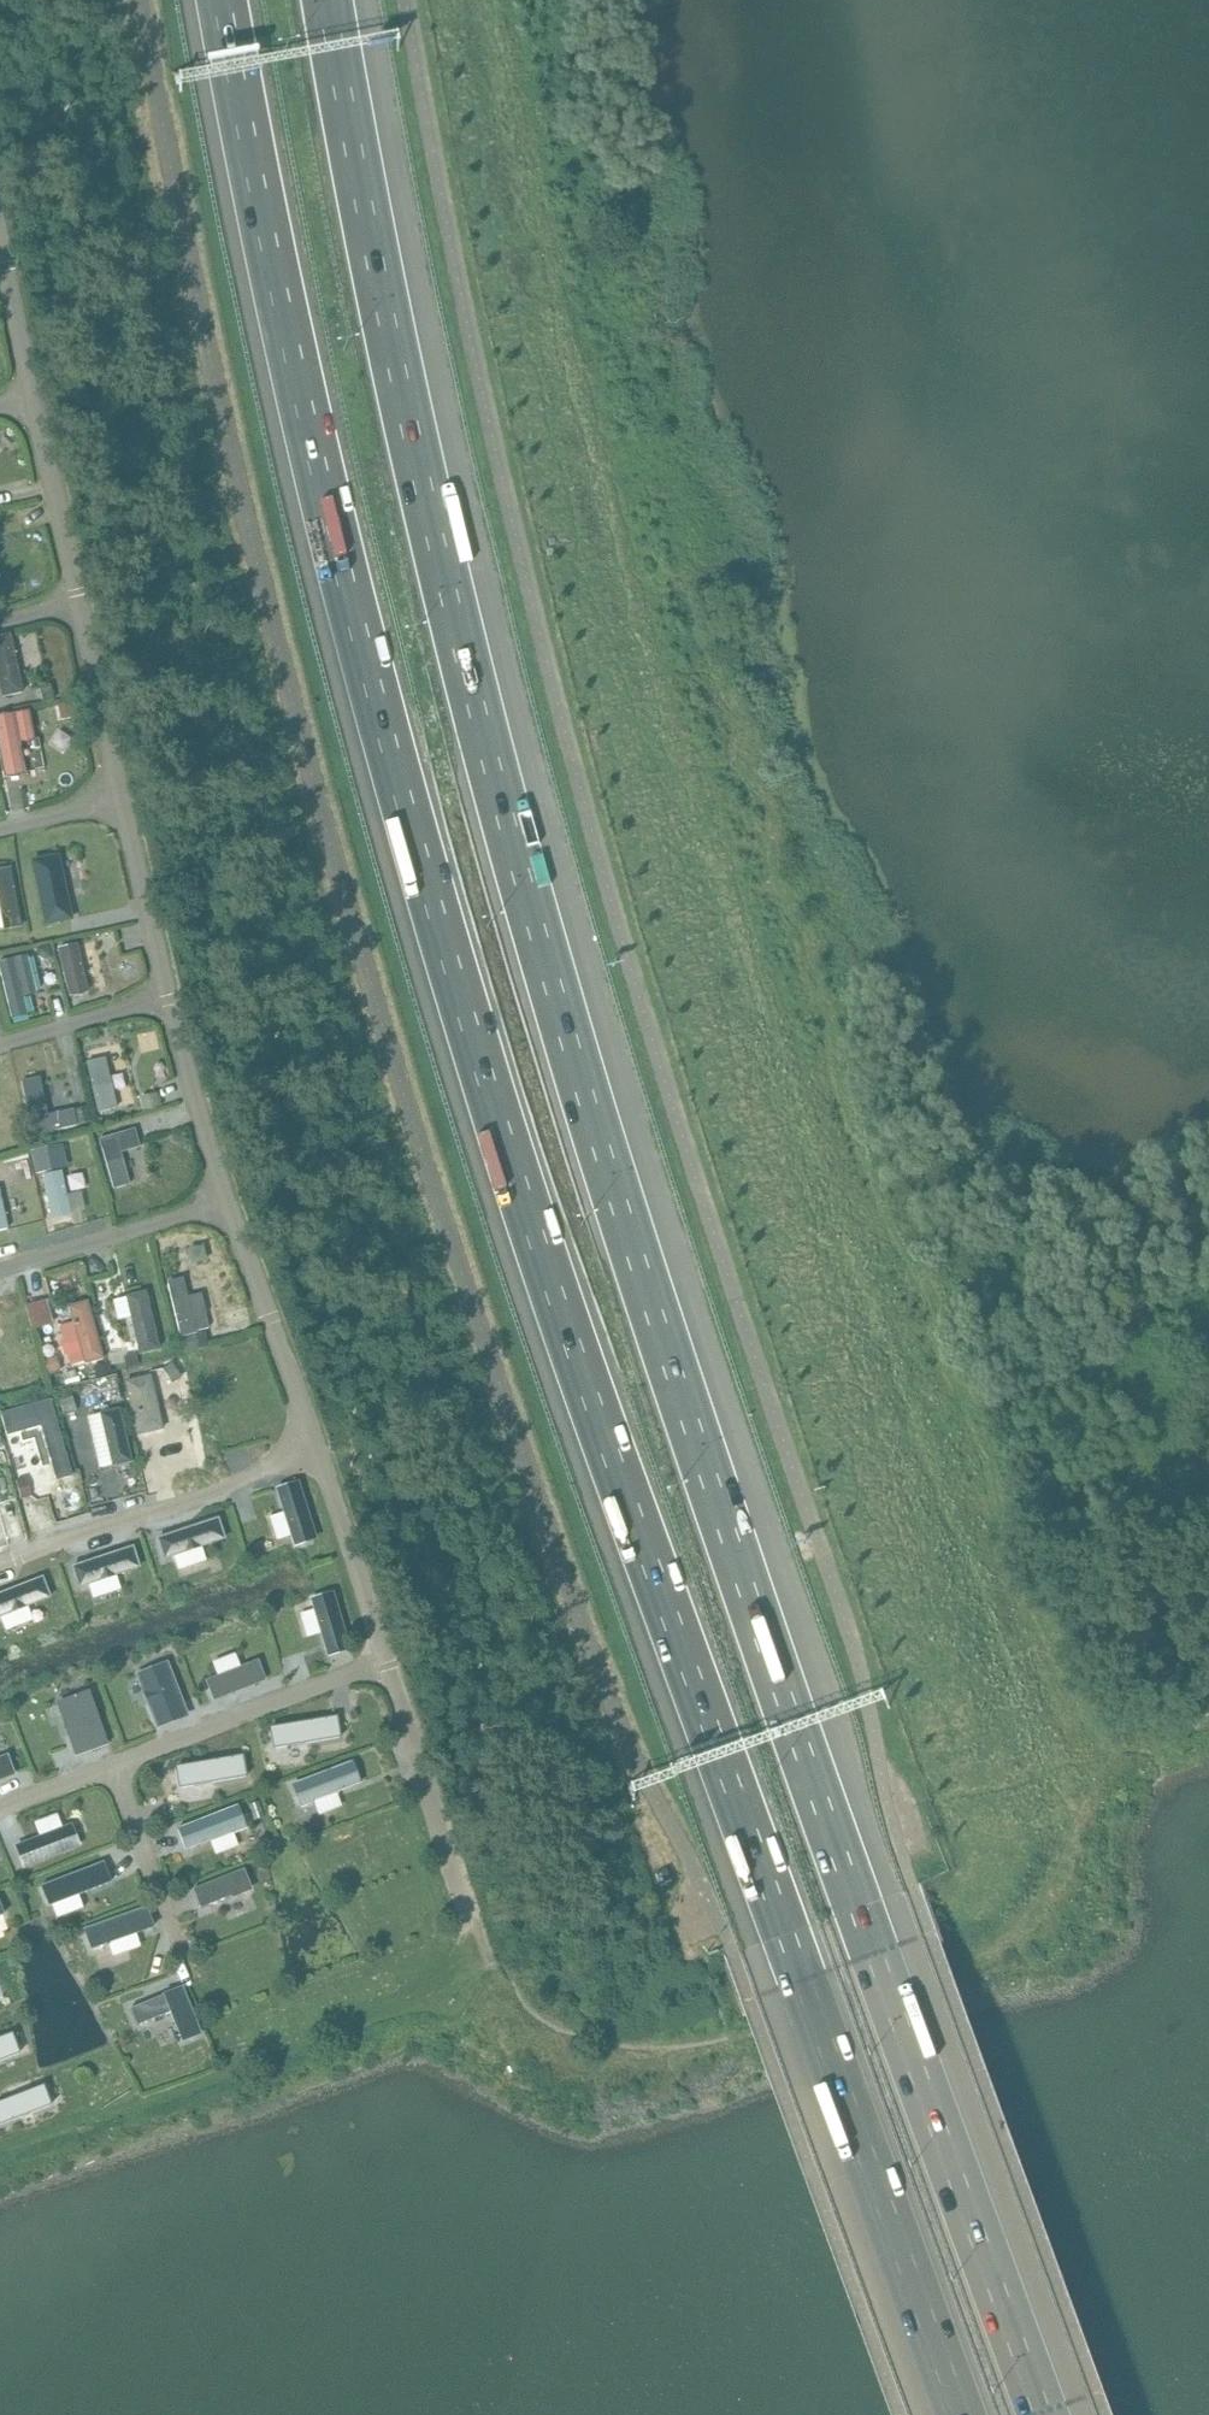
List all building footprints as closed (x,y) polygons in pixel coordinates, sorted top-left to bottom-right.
[(0,637),(0,686),(2,697),(23,693),(10,635),(0,637)] [(50,684),(39,687),(43,703),(54,700),(50,684)] [(76,701),(66,703),(66,704),(68,719),(79,717),(76,701)] [(66,704),(56,705),(59,720),(68,719),(66,704)] [(6,778),(26,774),(19,744),(35,740),(29,712),(0,718),(0,752),(6,778)] [(33,862),(46,925),(71,919),(58,857),(33,862)] [(11,871),(0,873),(0,912),(3,929),(21,926),(11,871)] [(88,992),(77,944),(58,949),(69,996),(88,992)] [(49,947),(37,949),(38,956),(45,960),(52,959),(49,947)] [(26,956),(0,962),(0,971),(12,1020),(28,1016),(23,996),(35,993),(26,956)] [(98,1113),(117,1109),(105,1058),(86,1063),(98,1113)] [(33,1135),(75,1127),(71,1110),(48,1115),(40,1080),(22,1084),(33,1135)] [(157,1094),(140,1098),(143,1110),(160,1106),(157,1094)] [(87,1107),(75,1110),(78,1125),(90,1122),(87,1107)] [(113,1189),(130,1184),(121,1152),(140,1147),(135,1128),(99,1138),(113,1189)] [(35,1174),(50,1171),(45,1149),(30,1152),(35,1174)] [(39,1177),(49,1221),(63,1218),(53,1174),(39,1177)] [(168,1283),(182,1336),(197,1332),(196,1332),(208,1329),(200,1294),(187,1297),(183,1279),(168,1283)] [(127,1297),(140,1354),(159,1349),(145,1292),(127,1297)] [(44,1301),(26,1306),(33,1330),(51,1324),(44,1301)] [(103,1359),(87,1303),(69,1308),(85,1364),(103,1359)] [(197,1335),(182,1339),(185,1352),(200,1348),(197,1335)] [(56,1357),(45,1360),(49,1375),(60,1372),(56,1357)] [(108,1363),(94,1367),(96,1378),(111,1374),(108,1363)] [(173,1371),(167,1375),(171,1383),(178,1379),(173,1371)] [(163,1429),(151,1378),(125,1385),(137,1435),(163,1429)] [(73,1397),(60,1400),(64,1416),(77,1412),(73,1397)] [(40,1427),(56,1481),(72,1476),(50,1400),(1,1414),(7,1436),(40,1427)] [(119,1409),(100,1413),(112,1467),(132,1463),(119,1409)] [(26,1479),(15,1482),(20,1498),(30,1495),(26,1479)] [(297,1479),(277,1485),(294,1545),(315,1539),(297,1479)] [(158,1539),(164,1559),(225,1539),(218,1519),(158,1539)] [(73,1568),(79,1587),(139,1567),(133,1547),(73,1568)] [(50,1597),(42,1578),(0,1595),(0,1617),(50,1597)] [(350,1650),(333,1592),(311,1599),(327,1657),(350,1650)] [(265,1681),(258,1662),(207,1682),(214,1700),(265,1681)] [(139,1677),(158,1727),(186,1715),(167,1666),(139,1677)] [(106,1744),(88,1694),(59,1704),(77,1755),(106,1744)] [(337,1718),(271,1729),(274,1748),(340,1737),(337,1718)] [(7,1755),(0,1758),(0,1781),(15,1775),(7,1755)] [(243,1757),(176,1768),(180,1787),(246,1776),(243,1757)] [(294,1784),(302,1805),(361,1783),(353,1762),(294,1784)] [(177,1830),(185,1850),(244,1827),(236,1807),(177,1830)] [(72,1827),(70,1825),(15,1846),(23,1868),(77,1848),(73,1838),(75,1834),(72,1827)] [(41,1885),(49,1906),(112,1883),(104,1862),(41,1885)] [(666,1867),(654,1873),(660,1886),(672,1881),(666,1867)] [(200,1909),(249,1889),(241,1870),(193,1890),(200,1909)] [(85,1930),(92,1949),(153,1928),(146,1908),(85,1930)] [(171,2012),(183,2041),(200,2034),(182,1988),(130,2009),(137,2026),(171,2012)] [(0,2039),(0,2060),(19,2053),(12,2035),(0,2039)] [(0,2103),(0,2124),(51,2105),(44,2086),(0,2103)] [(1058,2412),(1053,2405),(1045,2403),(1013,2414),(1058,2414),(1058,2412)]
